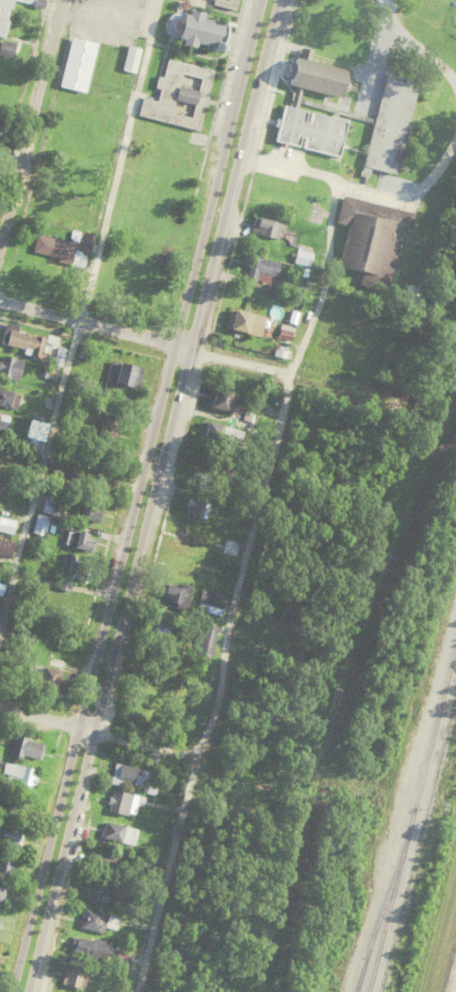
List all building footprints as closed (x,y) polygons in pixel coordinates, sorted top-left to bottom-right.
[(298,58),(299,53),(301,46),(311,49),(309,56),(308,61),(298,58)] [(344,71),(336,98),(301,87),(294,86),(286,83),(294,57),(298,58),(308,61),(344,71)] [(385,68),(418,76),(394,174),(362,166),(378,100),(384,76),(385,68)] [(294,86),(289,106),(296,108),(301,87),(294,86)] [(311,113),(347,122),(338,157),(302,148),(305,137),(299,136),(297,146),(274,140),(283,105),(289,106),(296,108),(306,110),(303,121),(309,122),(311,113)] [(386,292),(358,286),(362,270),(338,265),(347,227),(334,223),(341,193),(413,210),(409,225),(402,223),(386,292)]
